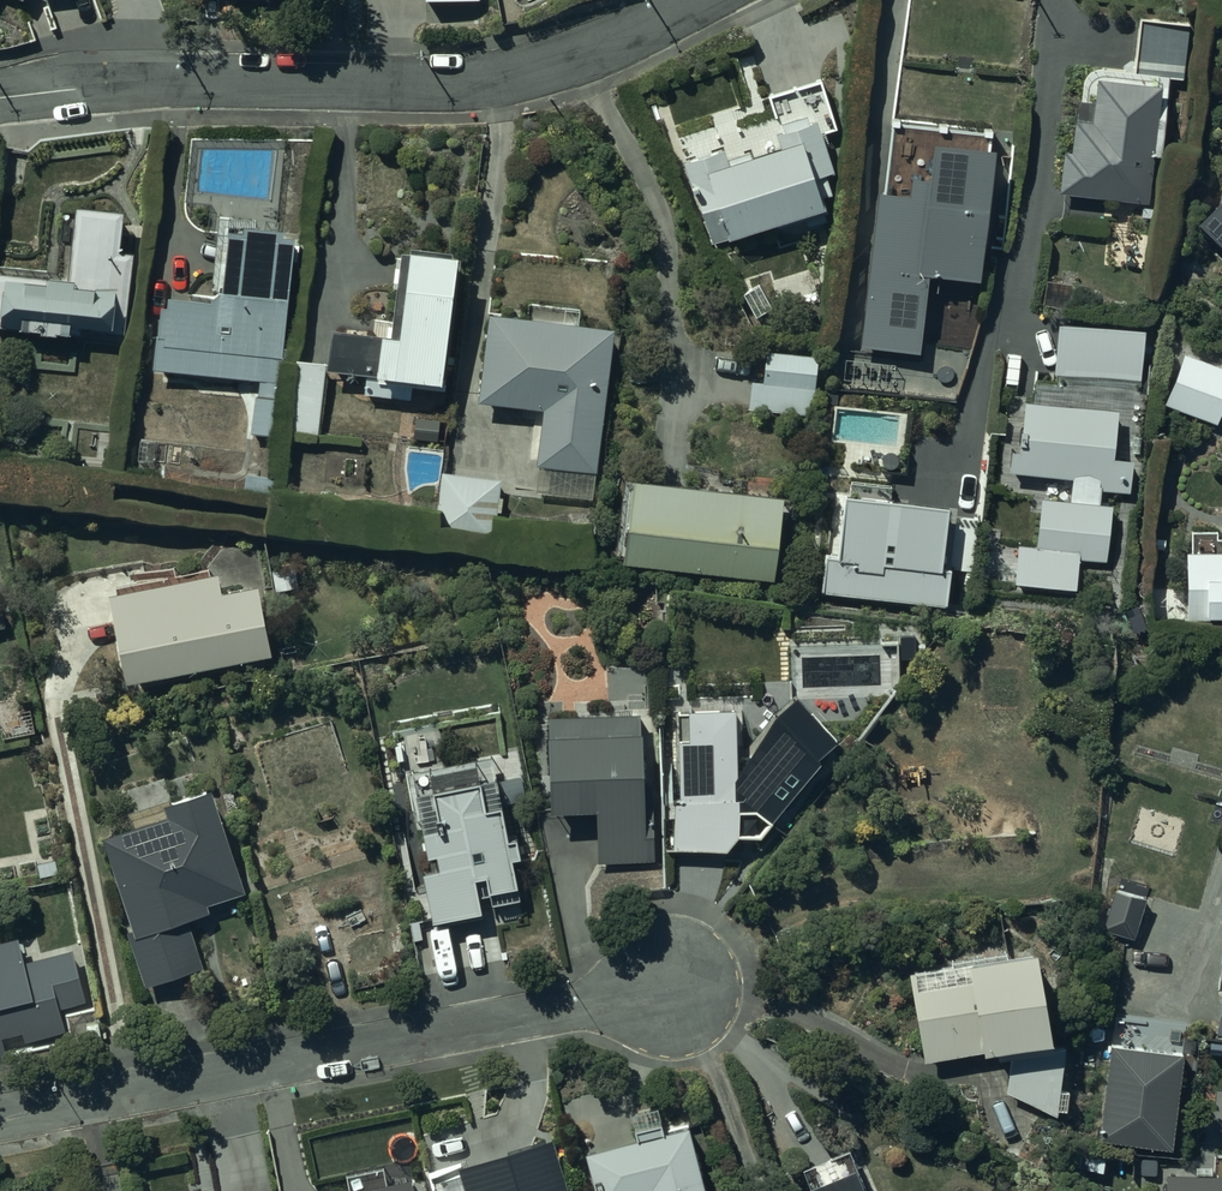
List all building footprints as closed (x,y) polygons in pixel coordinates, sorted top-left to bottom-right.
[(1063,150),(1058,191),(1148,202),(1152,154),(1160,154),(1167,77),(1183,78),(1189,21),(1138,16),(1133,70),(1096,66),(1095,66),(1094,67),(1093,67),(1092,67),(1092,68),(1091,68),(1090,69),(1089,69),(1089,70),(1088,70),(1087,71),(1087,72),(1086,72),(1086,73),(1085,73),(1085,74),(1085,75),(1084,75),(1084,76),(1084,77),(1083,78),(1083,79),(1083,80),(1083,81),(1083,82),(1082,82),(1082,83),(1082,84),(1082,99),(1074,98),(1071,150),(1063,150)] [(822,204),(812,173),(832,168),(815,119),(774,133),(778,143),(727,160),(723,150),(684,163),(690,182),(686,183),(689,192),(691,191),(709,242),(822,204)] [(884,189),(876,188),(860,345),(918,351),(926,273),(978,278),(992,131),(891,121),(884,189)] [(72,204),(66,273),(0,267),(0,326),(123,337),(131,251),(117,250),(121,208),(72,204)] [(164,304),(157,302),(151,368),(256,377),(250,436),(277,438),(300,237),(282,235),(283,228),(242,225),(242,230),(227,228),(221,291),(214,291),(213,297),(165,295),(164,304)] [(387,333),(331,327),(326,370),(366,374),(364,394),(413,398),(415,386),(443,389),(443,383),(451,383),(464,252),(396,245),(387,333)] [(614,329),(486,311),(477,404),(540,409),(532,497),(598,503),(614,329)] [(750,381),(748,409),(813,414),(817,355),(765,351),(763,382),(750,381)] [(1183,351),(1164,406),(1216,425),(1221,409),(1221,365),(1183,351)] [(324,361),(295,357),(288,431),(317,434),(324,361)] [(1118,409),(1023,400),(1018,450),(1011,450),(1009,473),(1071,479),(1069,499),(1040,497),(1036,547),(1017,545),(1013,584),(1075,589),(1078,558),(1116,561),(1121,504),(1101,502),(1102,490),(1129,492),(1132,457),(1114,455),(1118,409)] [(498,496),(500,479),(440,471),(434,525),(493,532),(496,511),(503,512),(505,497),(498,496)] [(785,491),(630,476),(622,563),(777,578),(785,491)] [(952,516),(953,503),(886,496),(887,486),(851,483),(850,493),(840,492),(835,553),(822,552),(819,593),(948,604),(951,571),(971,573),(976,517),(952,516)] [(210,570),(105,588),(124,682),(268,653),(254,583),(261,582),(254,546),(207,555),(210,570)] [(1188,552),(1188,618),(1221,618),(1221,552),(1188,552)] [(643,784),(638,709),(548,717),(549,734),(543,734),(549,811),(597,808),(601,863),(659,859),(654,783),(643,784)] [(170,798),(164,779),(122,790),(132,825),(102,834),(130,929),(125,931),(141,986),(202,968),(187,917),(210,911),(208,904),(243,894),(212,786),(170,798)] [(1145,897),(1115,888),(1103,928),(1134,937),(1145,897)] [(70,949),(21,962),(15,937),(0,940),(0,1055),(7,1053),(3,1038),(23,1033),(25,1041),(66,1031),(61,1009),(83,1003),(70,949)] [(1034,947),(909,971),(923,1061),(1009,1047),(1005,1093),(1020,1100),(1014,1113),(1047,1130),(1056,1110),(1067,1111),(1068,1090),(1060,1090),(1062,1048),(1053,1048),(1034,947)] [(1182,1052),(1109,1044),(1099,1140),(1172,1147),(1182,1052)] [(688,1125),(585,1151),(593,1190),(704,1190),(688,1125)] [(261,1132),(209,1143),(220,1190),(273,1190),(261,1132)] [(457,1165),(427,1174),(432,1190),(440,1190),(442,1190),(566,1190),(550,1135),(457,1165)] [(850,1145),(803,1166),(811,1182),(802,1185),(804,1190),(869,1190),(850,1145)] [(1213,1158),(1213,1173),(1166,1172),(1166,1190),(1221,1190),(1221,1158),(1213,1158)] [(409,1175),(385,1180),(382,1166),(345,1174),(348,1190),(412,1190),(409,1175)]
